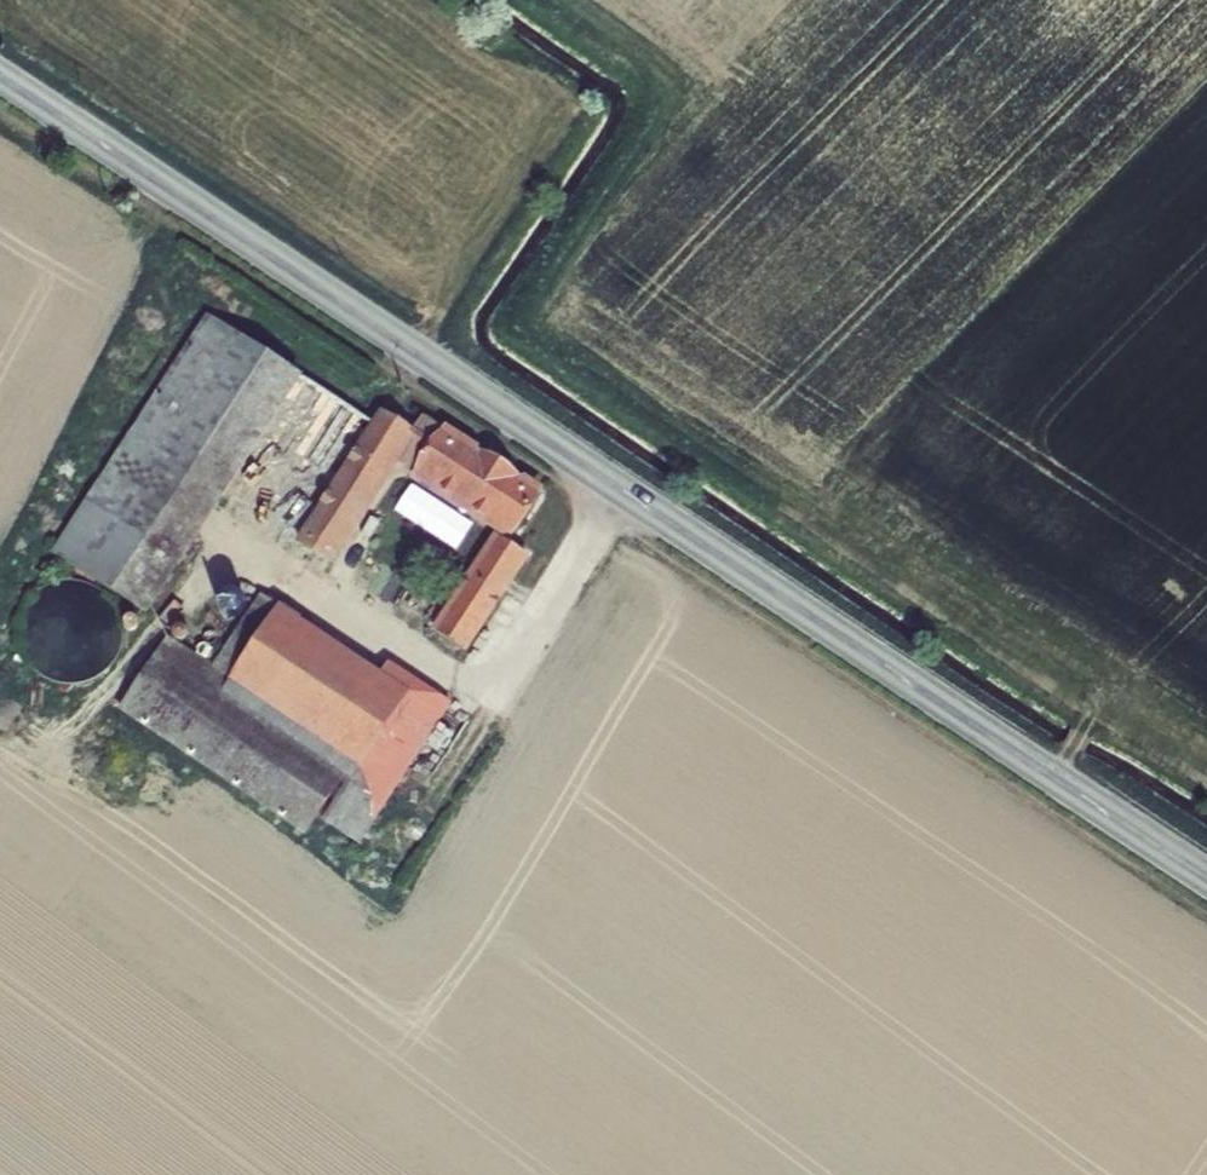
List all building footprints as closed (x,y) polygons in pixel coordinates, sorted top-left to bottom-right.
[(495,467),(482,459),(423,419),(410,436),(382,416),(374,429),(208,320),(55,555),(145,615),(216,509),(290,556),(299,543),(328,563),(395,461),(511,536),(538,493),(512,476),(512,468),(504,463),(495,467)] [(504,463),(488,452),(482,459),(495,467),(504,463)] [(526,556),(497,538),(435,632),(465,651),(526,556)] [(230,682),(224,691),(251,709),(306,627),(279,610),(287,599),(268,587),(212,669),(230,682)] [(251,709),(323,758),(381,674),(306,627),(251,709)] [(349,777),(329,805),(365,830),(392,788),(446,703),(387,664),(381,674),(323,758),(349,777)] [(392,788),(413,801),(468,718),(446,703),(392,788)] [(398,823),(413,801),(392,788),(365,830),(329,805),(320,817),(360,844),(382,811),(398,823)]
